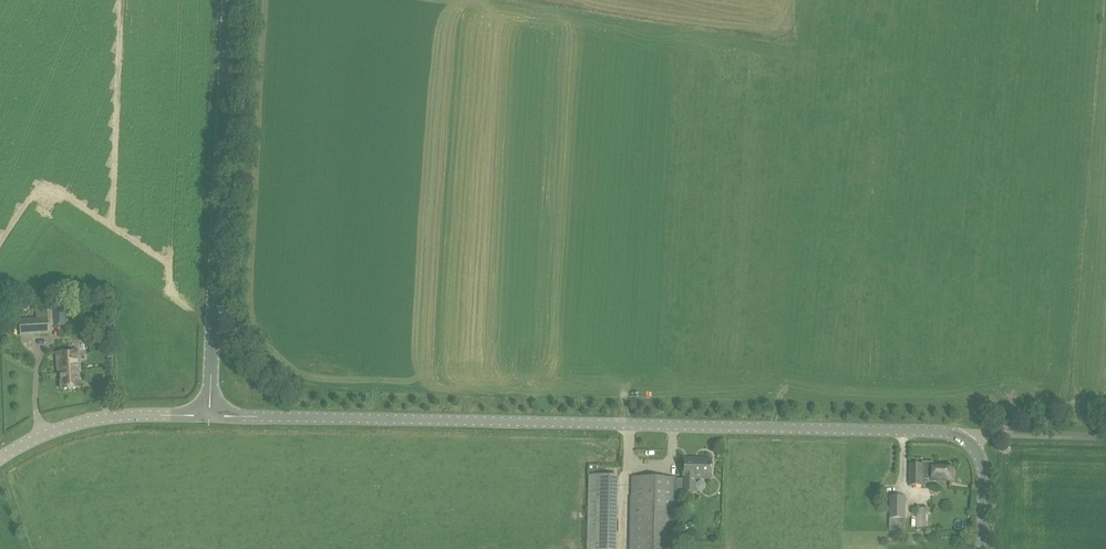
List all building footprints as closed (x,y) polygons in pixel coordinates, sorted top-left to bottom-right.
[(47,310),(48,326),(53,326),(53,327),(66,327),(64,304),(52,304),(52,309),(47,310)] [(49,335),(48,326),(47,310),(47,309),(35,310),(36,318),(18,319),(20,337),(49,335)] [(80,372),(79,352),(56,354),(57,373),(59,373),(61,389),(80,388),(78,372),(80,372)] [(711,460),(684,459),(683,479),(676,479),(676,478),(631,476),(629,548),(675,548),(676,490),(683,490),(683,491),(694,492),(695,479),(710,479),(711,460)] [(923,480),(932,481),(932,466),(933,466),(933,463),(922,463),(922,465),(910,465),(910,485),(923,486),(923,480)] [(932,466),(932,481),(950,481),(951,466),(933,466),(932,466)] [(587,548),(616,548),(617,476),(588,476),(587,548)] [(890,497),(889,529),(904,529),(905,497),(890,497)] [(928,509),(917,509),(916,530),(927,530),(928,509)]
